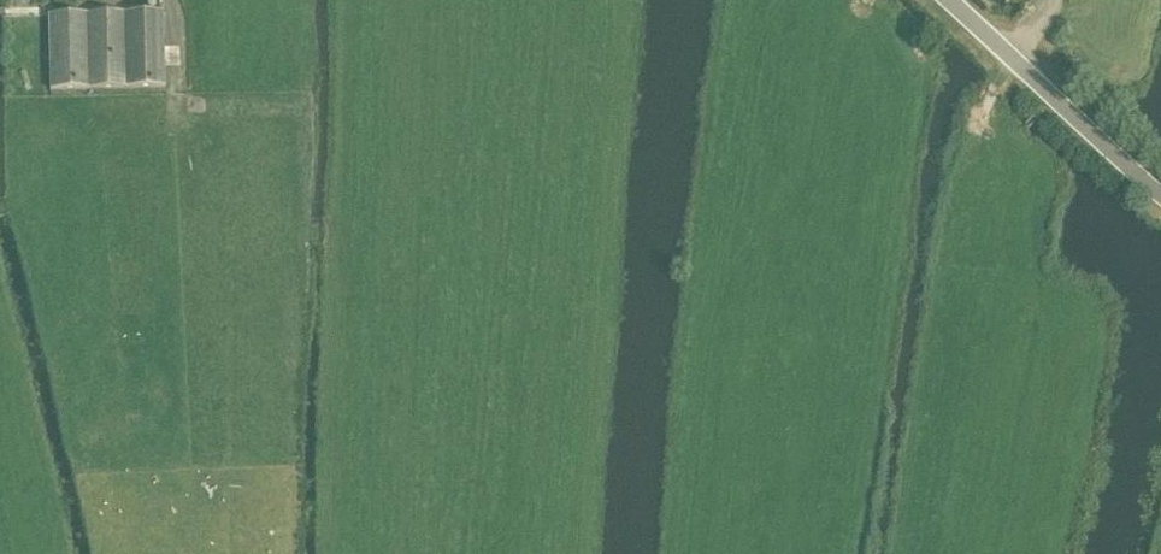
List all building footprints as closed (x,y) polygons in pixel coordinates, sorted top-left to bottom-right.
[(52,90),(166,88),(165,14),(50,17),(52,90)]
